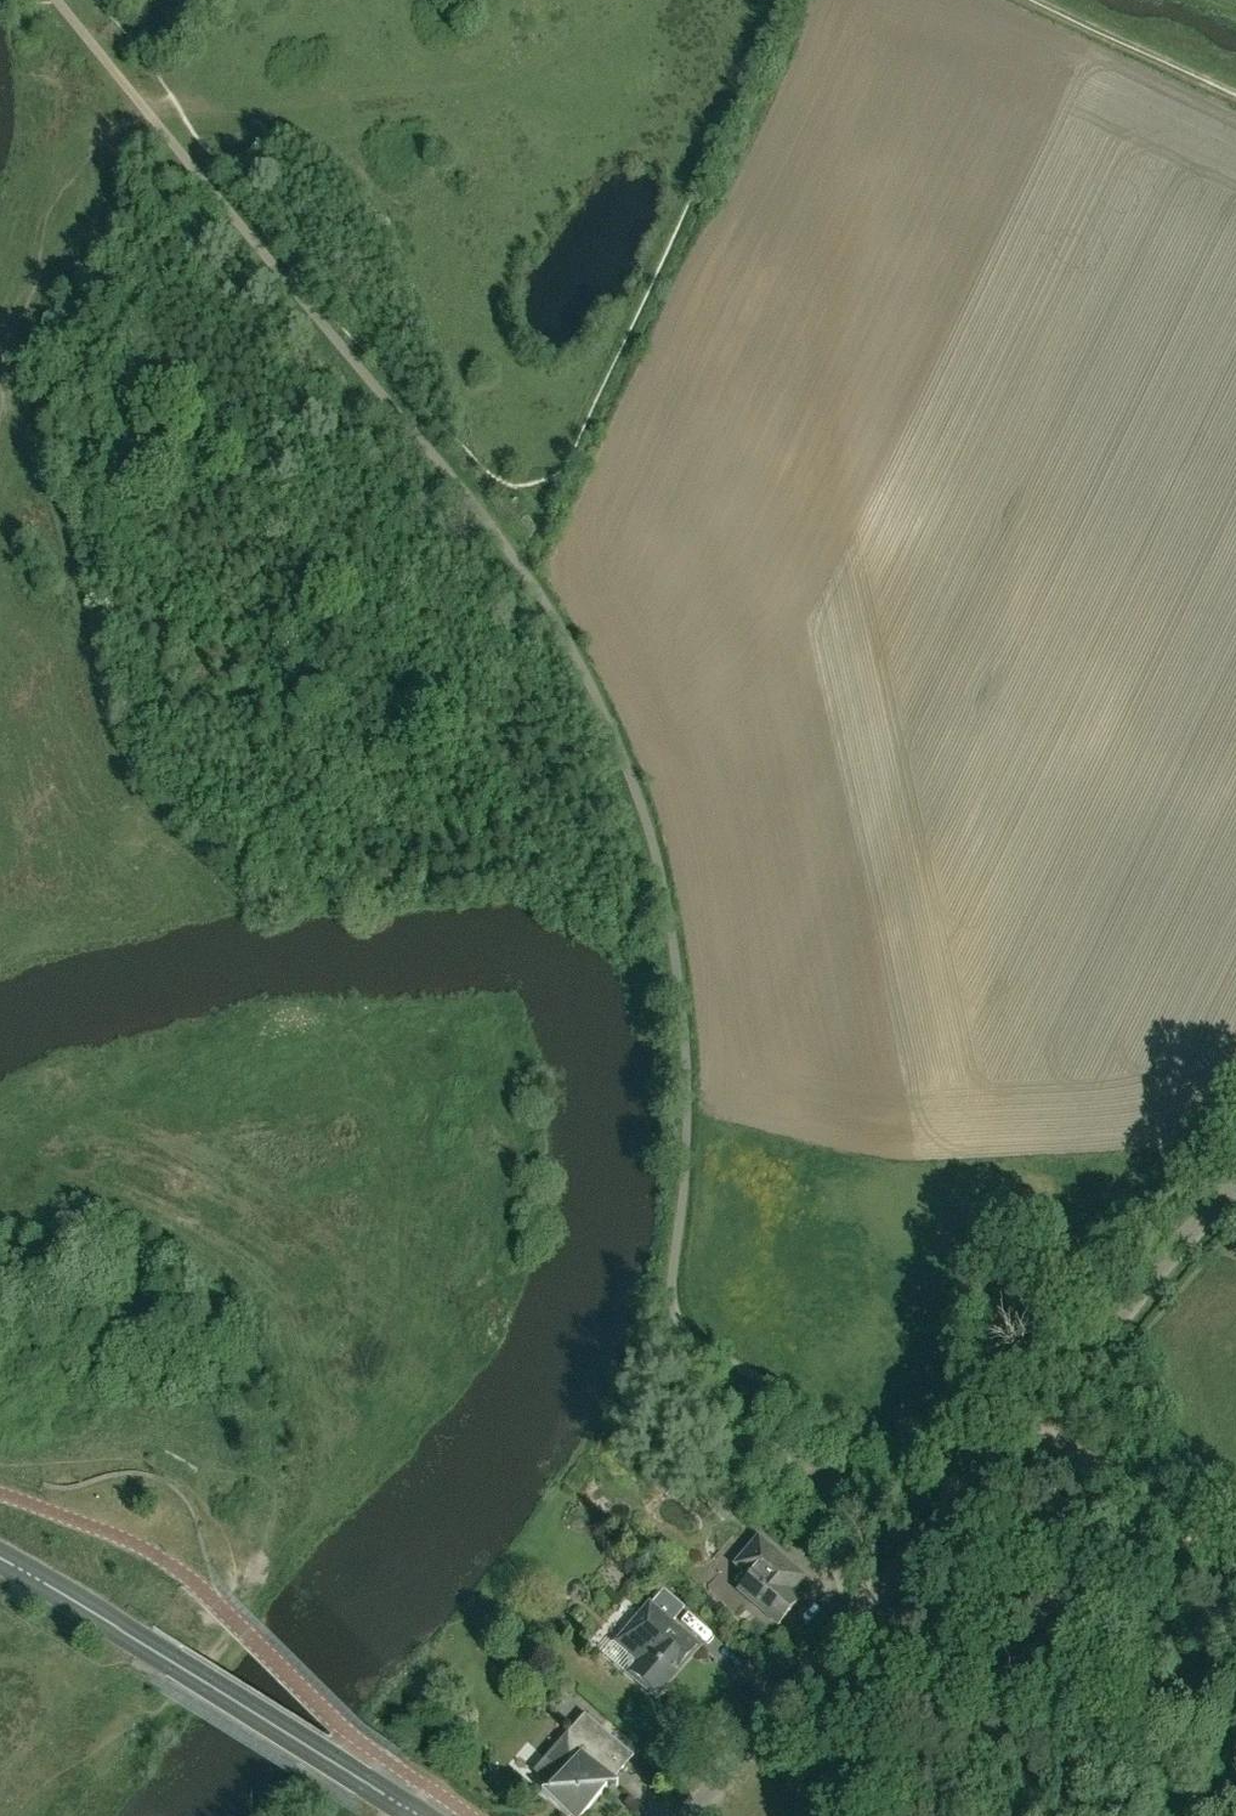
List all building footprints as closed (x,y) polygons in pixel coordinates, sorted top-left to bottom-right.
[(779,1625),(802,1598),(793,1590),(805,1576),(759,1537),(736,1565),(750,1576),(739,1589),(779,1625)] [(685,1608),(664,1590),(652,1604),(650,1602),(616,1642),(630,1654),(631,1672),(656,1694),(699,1644),(673,1622),(685,1608)] [(634,1756),(585,1714),(567,1734),(569,1765),(548,1789),(543,1790),(542,1791),(570,1815),(582,1815),(634,1756)]
